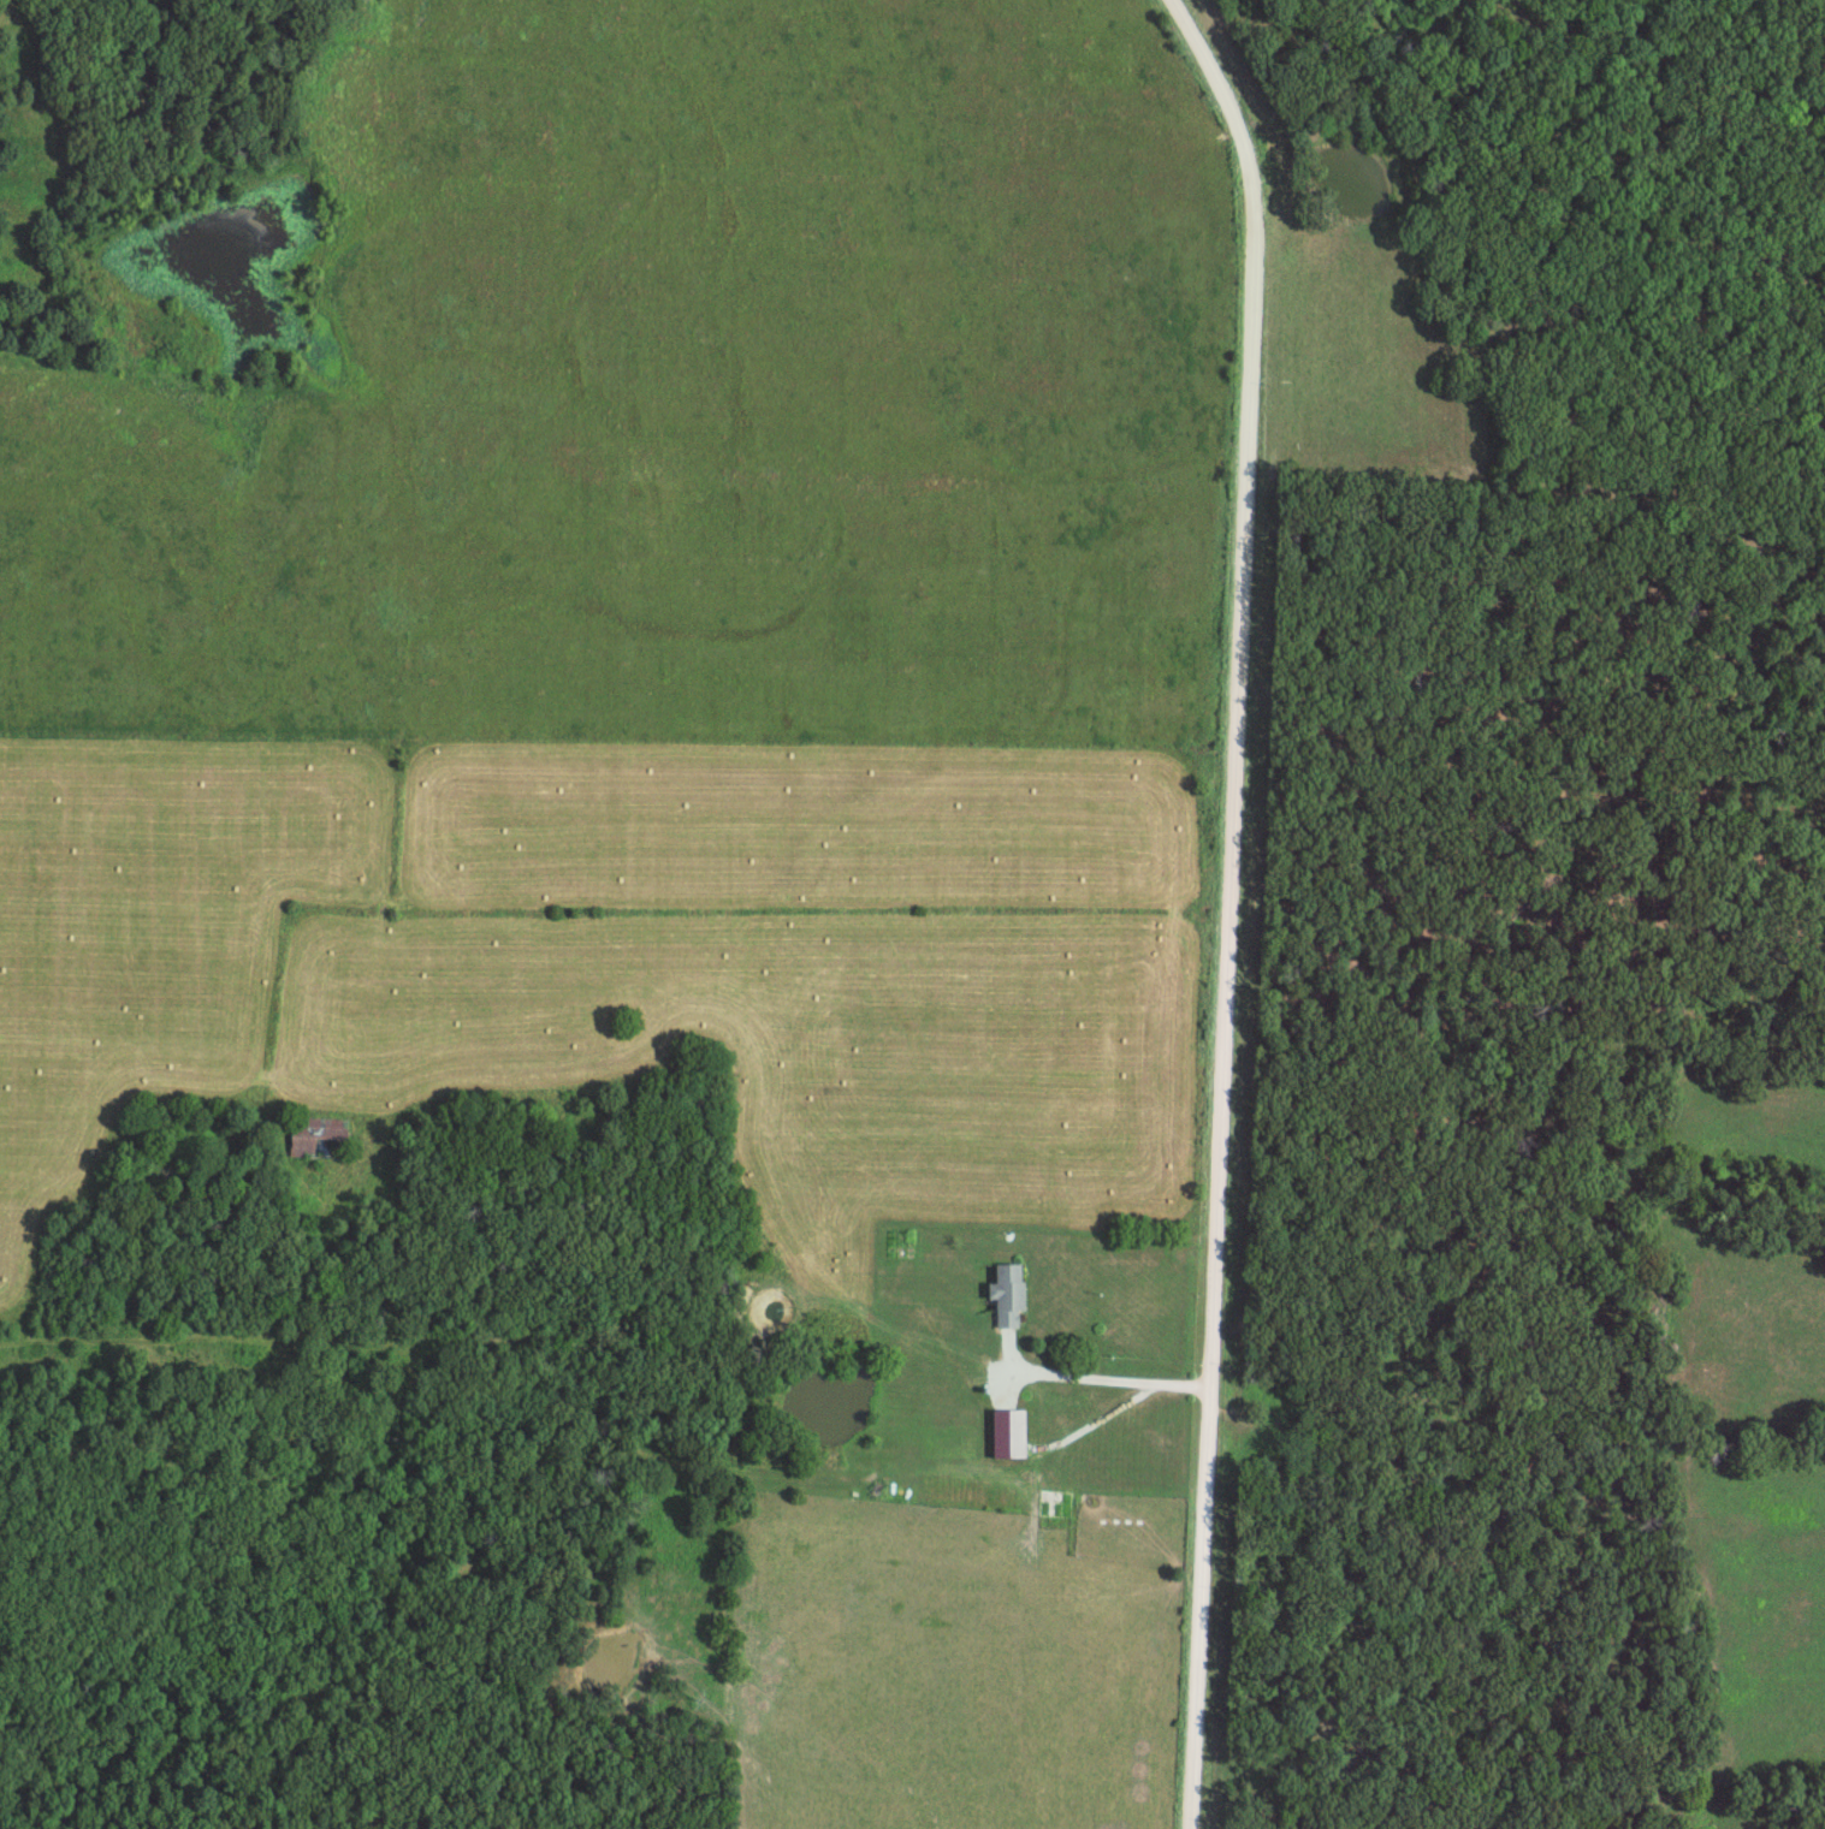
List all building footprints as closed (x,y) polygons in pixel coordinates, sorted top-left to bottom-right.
[(319,1139),(352,1139),(352,1119),(295,1117),(294,1156),(319,1157),(319,1139)] [(1001,1299),(1001,1328),(1027,1327),(1027,1264),(996,1264),(996,1299),(1001,1299)] [(1074,1517),(1074,1491),(1044,1491),(1043,1517),(1074,1517)]
